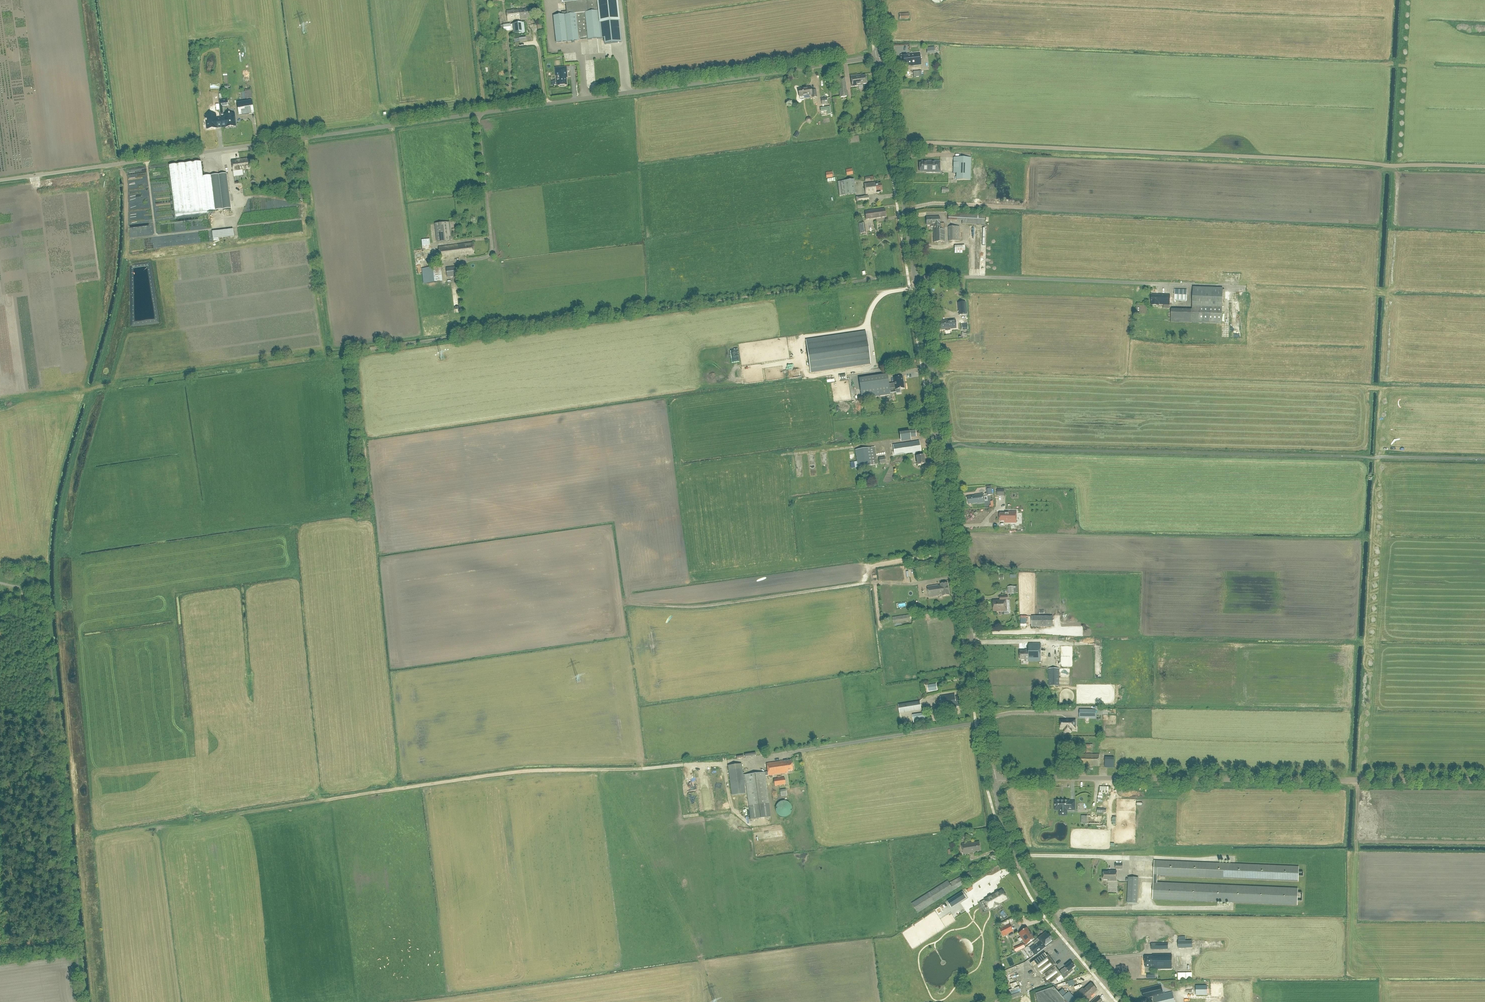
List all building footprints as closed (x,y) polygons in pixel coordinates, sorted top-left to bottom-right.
[(564,15),(553,16),(556,43),(579,41),(579,39),(588,38),(588,40),(604,38),(605,44),(622,42),(617,0),(563,0),(563,3),(565,3),(567,15),(564,15)] [(521,18),(523,17),(523,19),(526,19),(526,18),(531,17),(530,9),(525,9),(525,10),(522,10),(522,9),(506,11),(508,21),(521,19),(521,18)] [(524,23),(512,24),(513,34),(525,33),(524,23)] [(921,65),(920,52),(910,53),(910,55),(901,56),(902,65),(908,65),(908,66),(911,65),(911,66),(921,65)] [(556,77),(557,77),(558,86),(567,85),(566,76),(567,76),(566,67),(555,68),(556,77)] [(862,85),(862,84),(867,84),(865,76),(861,76),(861,75),(850,77),(852,87),(862,85)] [(838,80),(840,98),(848,97),(845,79),(838,80)] [(812,98),(817,97),(816,90),(809,91),(809,87),(804,88),(798,89),(799,97),(810,95),(812,95),(812,98)] [(830,88),(822,89),(824,103),(832,102),(830,88)] [(253,106),(238,107),(239,118),(254,116),(253,106)] [(225,118),(220,118),(221,128),(226,127),(236,126),(234,114),(230,114),(229,114),(229,115),(225,115),(225,118)] [(221,128),(220,118),(216,119),(216,115),(209,115),(206,116),(206,119),(206,120),(206,121),(207,129),(217,128),(221,128)] [(956,180),(970,180),(971,158),(954,158),(954,173),(956,173),(956,180)] [(247,159),(232,161),(233,172),(243,170),(242,169),(251,168),(250,160),(247,160),(247,159)] [(922,161),(922,164),(919,164),(919,171),(926,171),(926,172),(936,172),(936,161),(922,161)] [(201,162),(169,166),(175,215),(207,212),(203,177),(201,162)] [(227,174),(203,177),(207,212),(231,209),(227,174)] [(837,182),(839,196),(856,194),(854,180),(837,182)] [(881,191),(882,191),(881,184),(878,184),(878,182),(865,184),(866,195),(874,193),(876,192),(876,193),(881,193),(881,191)] [(865,212),(866,220),(886,217),(884,209),(865,212)] [(131,212),(132,221),(136,220),(135,216),(143,216),(142,211),(131,212)] [(437,242),(452,241),(450,222),(435,224),(437,242)] [(951,240),(961,240),(961,226),(951,225),(951,240)] [(936,241),(945,242),(946,233),(948,233),(949,228),(938,227),(936,241)] [(423,249),(431,248),(430,239),(422,240),(423,249)] [(461,256),(474,254),(473,245),(465,246),(465,244),(439,247),(440,260),(452,259),(462,257),(461,256)] [(955,253),(963,252),(963,250),(966,250),(965,245),(955,245),(955,253)] [(447,278),(459,276),(457,266),(446,268),(447,278)] [(424,284),(442,282),(441,267),(422,269),(424,284)] [(1171,323),(1199,323),(1222,324),(1222,308),(1223,289),(1193,288),(1192,310),(1171,309),(1171,323)] [(1186,301),(1187,290),(1175,289),(1174,301),(1186,301)] [(1163,305),(1163,308),(1169,309),(1170,295),(1158,294),(1158,295),(1151,294),(1151,306),(1159,306),(1159,305),(1163,305)] [(959,325),(968,323),(967,313),(959,314),(960,320),(959,320),(959,325)] [(955,319),(940,321),(941,330),(956,329),(955,319)] [(810,373),(871,364),(866,331),(805,340),(810,373)] [(895,388),(895,390),(904,388),(902,377),(894,378),(894,383),(889,384),(887,375),(859,379),(862,399),(890,394),(889,389),(895,388)] [(854,416),(863,414),(861,401),(852,402),(854,416)] [(916,430),(910,431),(909,431),(899,433),(901,442),(911,441),(911,438),(917,437),(916,430)] [(895,456),(912,453),(912,455),(915,454),(915,453),(916,452),(917,457),(916,457),(917,465),(925,464),(924,455),(921,456),(921,452),(919,441),(893,445),(895,456)] [(855,450),(857,462),(850,463),(851,469),(858,468),(873,465),(877,465),(874,447),(870,448),(855,450)] [(977,503),(984,502),(983,494),(975,495),(968,496),(969,504),(977,503)] [(1008,523),(1016,523),(1017,512),(1006,512),(1006,514),(1000,514),(1000,521),(1006,521),(1006,522),(1008,522),(1008,523)] [(949,595),(947,583),(941,584),(941,586),(938,586),(938,585),(927,587),(929,597),(939,596),(940,598),(943,597),(943,596),(949,595)] [(994,611),(1007,611),(1006,600),(1008,600),(1008,596),(1000,597),(1000,600),(993,601),(994,611)] [(893,623),(910,621),(909,615),(893,617),(893,623)] [(1032,627),(1053,627),(1053,616),(1032,616),(1032,627)] [(1028,662),(1028,663),(1041,663),(1041,649),(1029,649),(1025,649),(1025,651),(1020,651),(1020,660),(1026,660),(1026,662),(1028,662)] [(1059,686),(1059,669),(1049,669),(1049,686),(1059,686)] [(940,697),(942,710),(957,707),(957,706),(966,705),(964,696),(955,697),(955,695),(940,697)] [(920,701),(898,705),(900,713),(922,710),(920,701)] [(1075,725),(1075,721),(1061,720),(1061,728),(1065,728),(1065,732),(1071,732),(1071,728),(1071,724),(1075,725)] [(1124,741),(1112,741),(1112,751),(1124,751),(1124,741)] [(1114,768),(1114,757),(1105,757),(1105,768),(1114,768)] [(771,817),(765,776),(768,776),(788,773),(788,771),(793,771),(792,761),(790,762),(790,760),(766,763),(767,772),(743,775),(741,764),(728,766),(732,795),(745,794),(744,785),(746,784),(751,819),(771,817)] [(775,786),(785,785),(784,777),(773,779),(775,786)] [(1100,802),(1109,802),(1109,792),(1100,792),(1100,802)] [(1076,810),(1086,810),(1085,794),(1074,794),(1075,801),(1076,801),(1076,810)] [(791,812),(792,810),(792,807),(790,804),(787,802),(784,801),(781,801),(778,803),(777,805),(775,808),(776,810),(777,814),(779,816),(782,817),(786,817),(789,815),(791,812)] [(1055,801),(1055,810),(1060,810),(1060,815),(1067,815),(1067,809),(1070,809),(1070,810),(1074,810),(1075,802),(1069,802),(1069,801),(1063,801),(1061,801),(1055,801)] [(1092,815),(1092,814),(1088,814),(1088,822),(1103,822),(1103,814),(1099,814),(1099,815),(1092,815)] [(974,843),(974,842),(962,844),(963,854),(975,852),(981,851),(979,842),(974,843)] [(1157,876),(1298,881),(1298,866),(1154,861),(1153,899),(1297,905),(1298,888),(1157,883),(1157,876)] [(1108,881),(1117,881),(1117,871),(1110,871),(1110,872),(1103,872),(1103,880),(1108,880),(1108,881)] [(917,913),(962,885),(964,887),(967,885),(966,882),(973,877),(970,872),(949,883),(948,881),(912,904),(917,913)] [(986,876),(968,887),(971,891),(989,880),(986,876)] [(1137,904),(1139,878),(1128,878),(1127,903),(1137,904)] [(994,895),(985,900),(990,909),(993,907),(994,908),(1000,905),(999,904),(1007,899),(1002,890),(997,893),(997,894),(994,895)] [(947,903),(950,908),(953,906),(953,904),(963,898),(963,899),(965,898),(962,893),(947,903)] [(1009,924),(1000,929),(1003,936),(1013,931),(1009,924)] [(1027,928),(1019,934),(1026,945),(1034,939),(1027,928)] [(1044,945),(1048,942),(1050,944),(1054,941),(1052,939),(1049,935),(1048,935),(1046,932),(1038,938),(1038,939),(1033,943),(1035,945),(1030,949),(1035,955),(1046,947),(1044,945)] [(1031,964),(1047,985),(1048,987),(1052,986),(1057,982),(1055,980),(1061,976),(1064,978),(1068,975),(1066,973),(1068,971),(1069,971),(1074,966),(1070,962),(1065,967),(1066,968),(1063,970),(1062,969),(1059,972),(1055,966),(1056,966),(1048,955),(1047,956),(1045,953),(1031,964)] [(1153,969),(1172,969),(1172,966),(1172,957),(1172,955),(1153,955),(1153,957),(1145,957),(1145,967),(1153,967),(1153,969)] [(1178,972),(1179,980),(1193,979),(1193,971),(1178,972)] [(1092,998),(1090,997),(1098,990),(1091,983),(1084,989),(1083,988),(1076,994),(1080,998),(1075,1001),(1087,1001),(1092,998)] [(1153,997),(1154,1001),(1175,1001),(1172,992),(1163,994),(1161,985),(1141,990),(1143,999),(1150,997),(1150,998),(1153,997)] [(1066,986),(1061,991),(1064,994),(1069,989),(1066,986)] [(1207,986),(1197,987),(1195,987),(1196,995),(1207,995),(1207,986)] [(1036,994),(1037,1001),(1075,1001),(1077,1000),(1069,992),(1063,997),(1054,987),(1036,994)]
